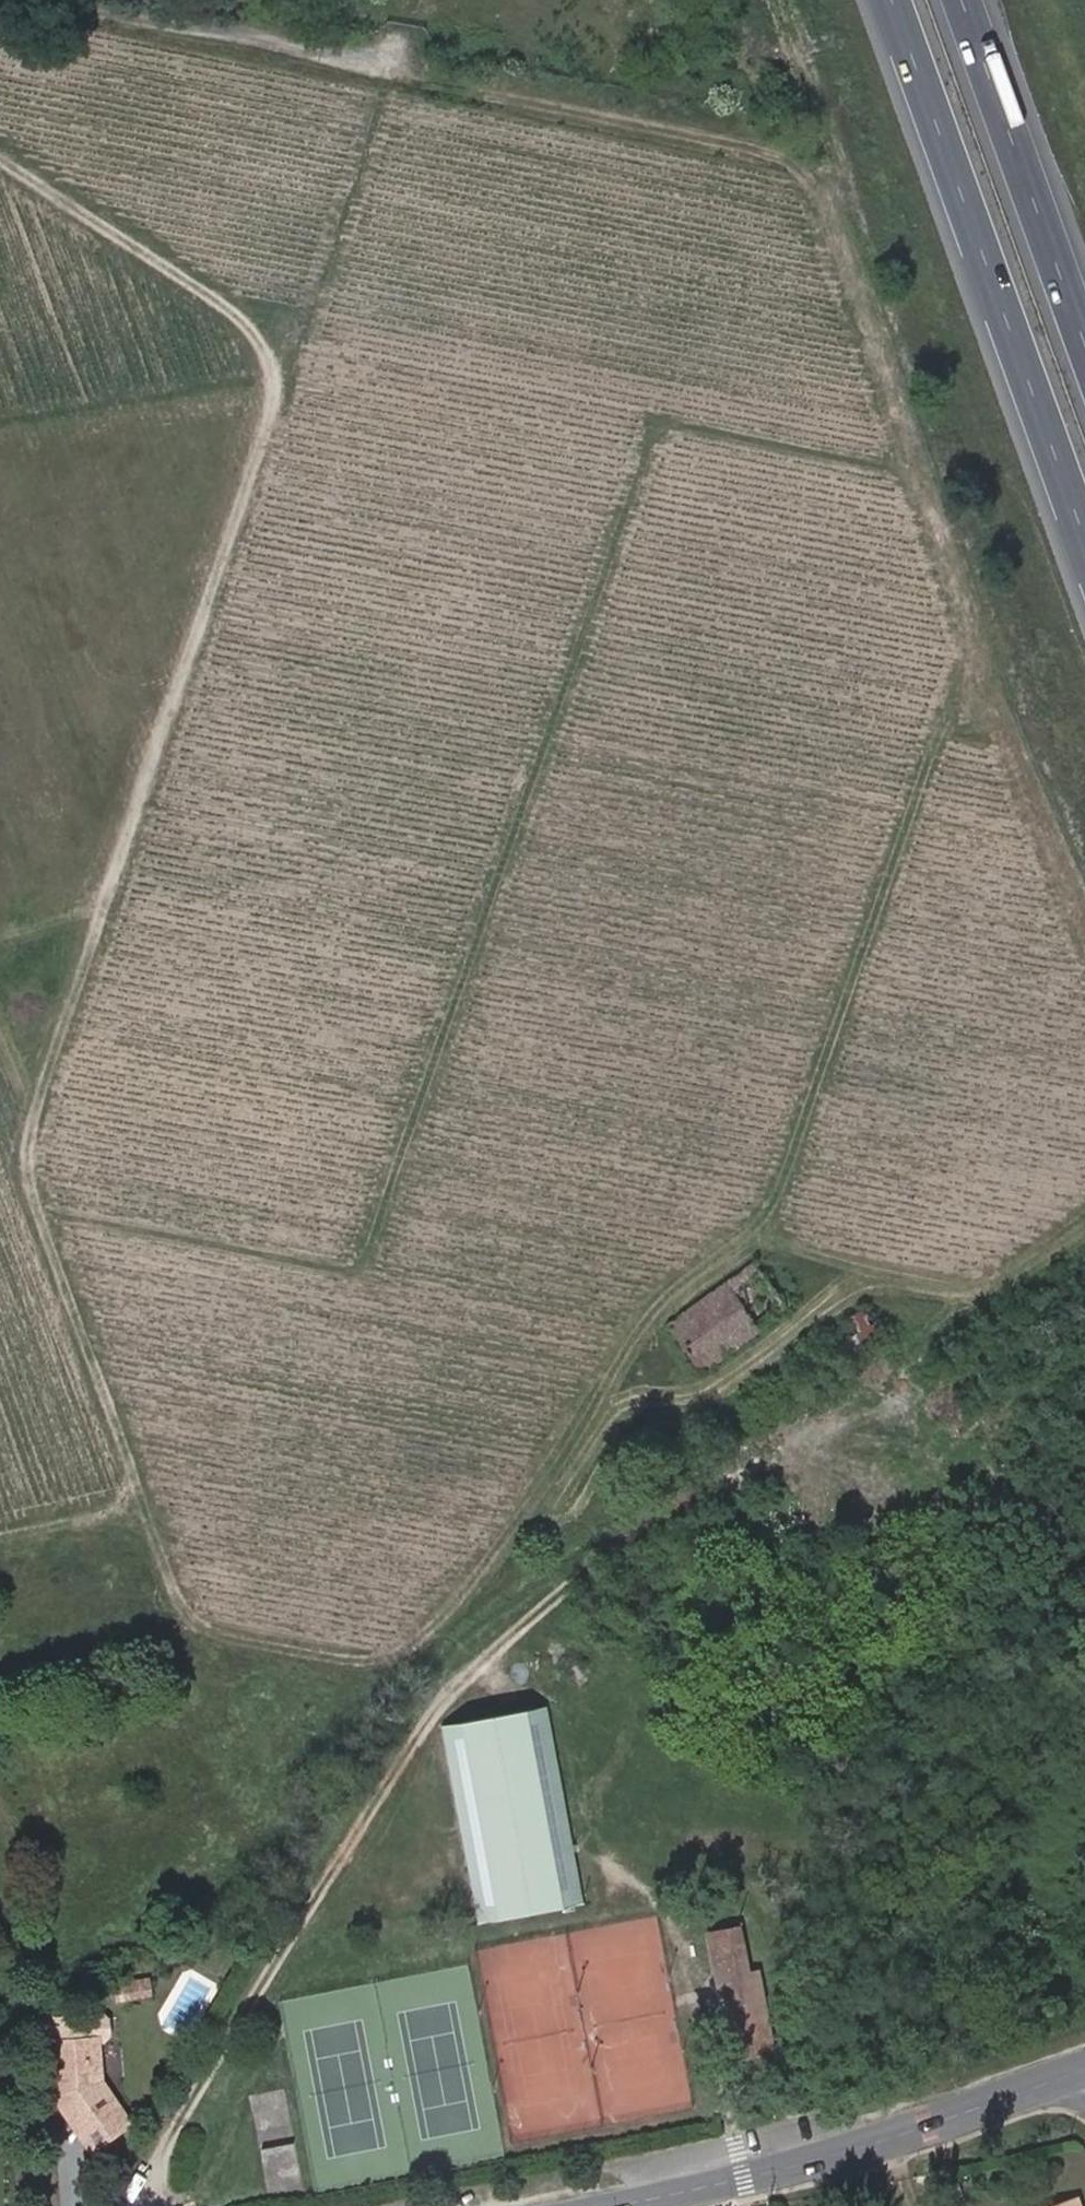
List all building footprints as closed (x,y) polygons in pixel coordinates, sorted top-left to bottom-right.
[(699,1371),(786,1310),(753,1263),(667,1326),(699,1371)] [(547,1709),(547,1707),(441,1726),(478,1923),(583,1903),(547,1709)] [(738,1928),(708,1934),(718,1982),(725,1981),(740,2056),(770,2050),(755,1973),(747,1975),(738,1928)] [(153,1996),(150,1976),(133,1979),(136,1998),(153,1996)] [(136,1998),(133,1979),(112,1983),(115,2002),(136,1998)] [(740,2055),(725,1981),(718,1982),(732,2057),(740,2055)] [(101,2080),(98,2041),(102,2041),(108,2035),(107,2019),(101,2014),(47,2018),(49,2042),(54,2096),(73,2124),(86,2115),(104,2141),(130,2123),(101,2080)] [(104,2141),(86,2115),(73,2124),(90,2150),(104,2141)] [(1049,2205),(1078,2205),(1075,2197),(1049,2205)]
